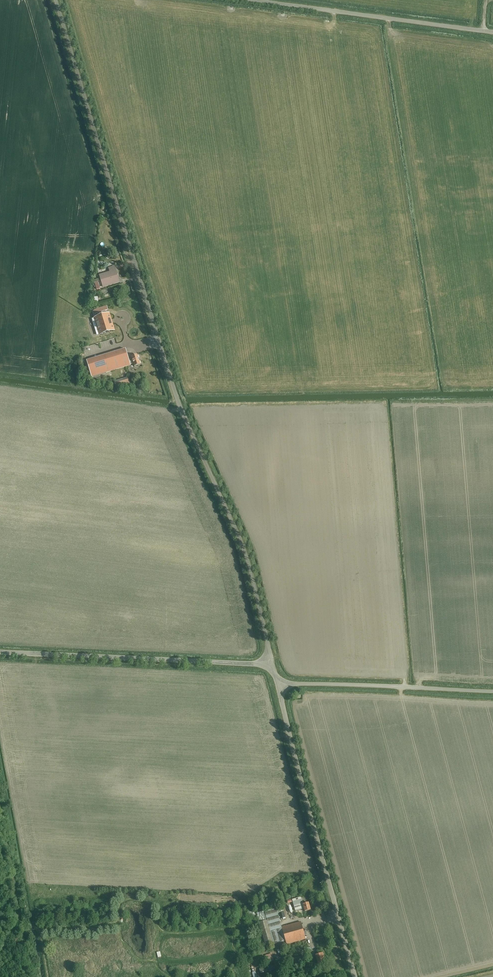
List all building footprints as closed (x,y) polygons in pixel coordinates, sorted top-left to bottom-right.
[(110,272),(99,275),(102,284),(118,279),(114,266),(108,268),(110,272)] [(107,306),(98,309),(97,309),(95,310),(94,311),(92,312),(94,315),(96,314),(97,313),(98,313),(108,310),(107,306)] [(100,335),(114,330),(109,313),(94,318),(100,335)] [(132,359),(128,360),(125,349),(86,361),(91,377),(130,365),(133,363),(134,366),(140,365),(137,355),(131,356),(132,359)] [(114,381),(115,386),(129,382),(128,377),(114,381)] [(339,469),(339,460),(331,460),(331,469),(339,469)] [(301,897),(291,900),(295,911),(303,909),(304,912),(310,910),(308,903),(303,904),(301,897)] [(275,909),(257,914),(259,923),(267,953),(276,950),(275,948),(286,945),(305,939),(300,922),(281,928),(276,913),(281,912),(283,919),(285,919),(282,907),(280,908),(280,909),(276,910),(275,909)] [(274,961),(272,953),(265,955),(267,963),(274,961)] [(315,955),(318,965),(324,963),(323,957),(324,957),(323,953),(315,955)]
